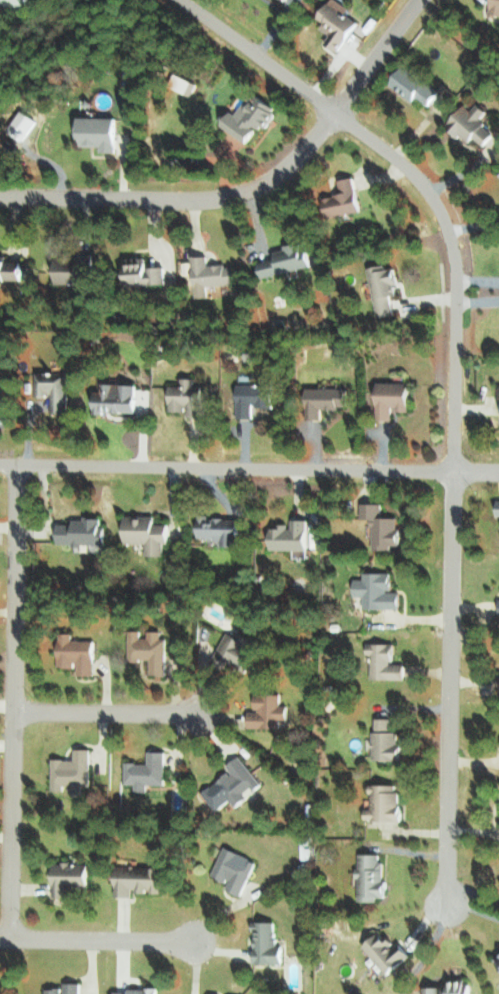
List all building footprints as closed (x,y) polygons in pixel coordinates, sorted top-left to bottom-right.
[(347,14),(352,6),(341,0),(335,0),(320,27),(333,33),(328,43),(343,51),(360,21),(347,14)] [(392,85),(415,101),(419,96),(431,105),(441,91),(406,66),(392,85)] [(199,83),(190,80),(186,92),(194,95),(199,83)] [(228,128),(252,145),(279,107),(255,89),(228,128)] [(487,145),(496,133),(481,121),(490,109),(480,102),(473,111),(466,105),(450,126),(471,142),(475,137),(487,145)] [(103,146),(103,152),(119,152),(120,117),(82,117),(81,138),(86,138),(86,146),(103,146)] [(364,210),(356,176),(340,180),(343,193),(325,197),(330,217),(364,210)] [(313,267),(309,241),(285,246),(286,249),(277,251),(278,258),(261,261),(264,276),(313,267)] [(27,261),(9,260),(9,255),(0,255),(0,279),(26,280),(27,261)] [(59,284),(96,282),(95,255),(58,256),(59,284)] [(209,286),(239,284),(237,264),(210,266),(210,256),(195,256),(197,297),(209,297),(209,286)] [(167,265),(149,266),(149,257),(128,258),(129,285),(167,284),(167,265)] [(379,317),(395,314),(392,295),(399,294),(397,283),(401,283),(398,267),(388,269),(387,264),(371,267),(379,317)] [(39,395),(55,395),(54,412),(69,413),(70,373),(39,372),(39,395)] [(172,410),(189,410),(189,418),(206,418),(206,386),(197,386),(197,378),(184,378),(184,385),(172,385),(172,410)] [(395,419),(396,411),(413,411),(413,382),(379,382),(379,419),(395,419)] [(139,412),(140,384),(106,383),(106,391),(97,391),(96,411),(139,412)] [(256,418),(256,407),(276,407),(277,385),(240,384),(239,417),(256,418)] [(351,388),(309,387),(308,419),(324,419),(324,408),(350,409),(351,388)] [(374,550),(391,549),(391,545),(402,545),(402,517),(384,517),(384,503),(363,503),(363,519),(374,519),(374,550)] [(166,556),(166,543),(171,543),(171,523),(158,523),(158,516),(128,515),(128,543),(149,543),(148,555),(166,556)] [(243,518),(201,517),(200,538),(223,539),(223,546),(242,547),(243,518)] [(108,544),(108,526),(103,526),(103,518),(76,518),(76,523),(60,524),(60,545),(108,544)] [(273,549),(310,548),(310,518),(292,519),(292,526),(272,527),(273,549)] [(393,572),(365,573),(365,579),(356,579),(356,596),(364,596),(365,608),(402,608),(402,591),(394,591),(393,572)] [(166,675),(167,631),(150,630),(150,637),(143,637),(143,630),(131,630),(130,660),(151,661),(151,674),(166,675)] [(229,632),(211,662),(225,669),(230,661),(245,670),(256,650),(246,644),(250,638),(239,631),(236,636),(229,632)] [(96,675),(96,640),(74,640),(74,633),(60,633),(61,667),(78,667),(78,675),(96,675)] [(372,678),(407,679),(407,664),(395,664),(395,644),(369,643),(369,654),(373,655),(372,678)] [(282,728),(282,719),(290,719),(290,706),(282,706),(283,694),(257,693),(257,711),(249,711),(249,728),(282,728)] [(375,760),(404,760),(403,731),(393,732),(393,718),(374,718),(375,760)] [(54,759),(53,791),(69,791),(69,795),(83,795),(83,785),(91,785),(92,749),(76,748),(76,760),(54,759)] [(127,762),(127,784),(136,784),(136,791),(148,791),(148,784),(166,784),(167,751),(150,751),(149,763),(127,762)] [(215,811),(232,800),(237,807),(250,798),(247,794),(262,784),(243,756),(228,766),(232,772),(203,791),(215,811)] [(403,785),(373,784),(373,809),(368,808),(368,820),(402,821),(403,785)] [(227,889),(242,896),(258,861),(226,846),(213,875),(230,883),(227,889)] [(360,901),(378,901),(379,897),(388,897),(388,880),(384,880),(385,854),(360,854),(360,901)] [(92,887),(92,863),(56,863),(56,898),(71,897),(71,887),(92,887)] [(136,897),(136,892),(162,893),(163,867),(119,866),(118,896),(136,897)] [(277,922),(254,921),(254,935),(255,935),(254,963),(285,964),(285,946),(277,946),(277,922)] [(391,976),(411,957),(385,929),(365,948),(391,976)] [(472,979),(448,979),(449,987),(426,988),(427,993),(473,993),(472,979)] [(82,983),(65,983),(65,989),(47,989),(47,993),(82,993),(82,983)]
